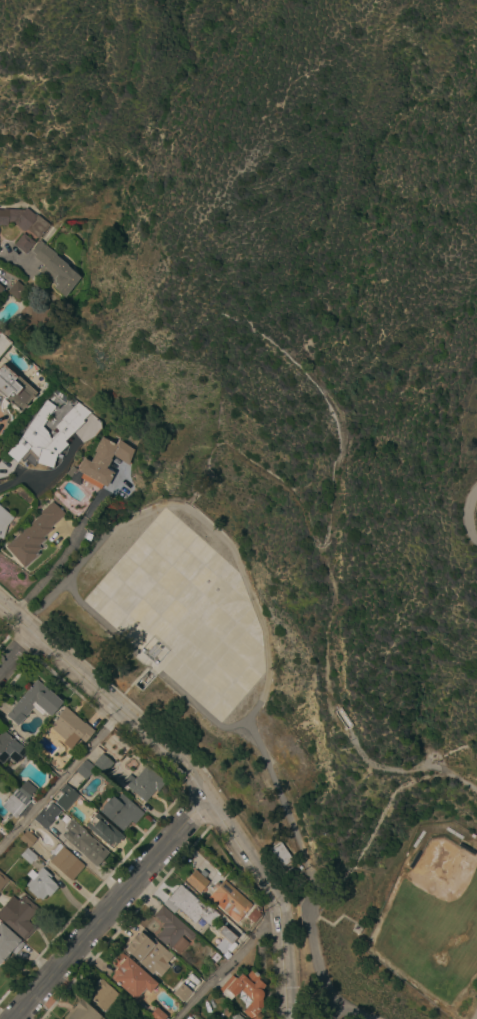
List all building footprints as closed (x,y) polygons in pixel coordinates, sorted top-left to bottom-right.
[(8,225),(0,224),(0,209),(4,209),(4,208),(25,209),(27,207),(36,215),(37,214),(50,225),(39,239),(27,229),(25,231),(14,222),(8,222),(8,225)] [(35,242),(26,253),(14,244),(23,232),(35,242)] [(40,240),(45,243),(44,244),(68,264),(67,265),(81,277),(65,297),(53,287),(56,285),(53,282),(53,279),(48,274),(47,275),(39,269),(44,264),(34,256),(36,254),(31,250),(40,240)] [(17,280),(27,289),(18,300),(8,291),(17,280)] [(3,398),(0,395),(0,365),(2,363),(16,376),(17,374),(37,392),(20,411),(10,401),(8,403),(3,399),(3,398)] [(28,448),(16,462),(6,453),(19,437),(46,399),(56,406),(42,426),(47,432),(50,439),(58,431),(54,426),(61,419),(61,418),(79,401),(91,412),(83,420),(84,421),(64,441),(67,444),(58,453),(57,457),(55,457),(52,468),(35,462),(37,457),(28,448)] [(119,439),(135,450),(129,464),(129,465),(113,456),(110,460),(111,460),(108,466),(107,466),(106,468),(114,473),(106,487),(76,470),(83,457),(90,461),(95,452),(93,450),(102,436),(110,440),(109,441),(113,444),(114,443),(117,444),(119,439)] [(50,527),(52,529),(43,537),(44,539),(38,545),(40,548),(37,551),(39,554),(23,567),(4,546),(40,514),(38,513),(52,501),(65,514),(50,527)] [(2,539),(0,538),(0,506),(12,517),(6,525),(2,539)] [(62,702),(49,717),(44,712),(42,714),(33,707),(17,725),(5,715),(8,711),(9,712),(11,710),(10,709),(36,679),(62,702)] [(48,725),(65,706),(84,723),(85,722),(94,730),(84,742),(78,737),(69,748),(62,742),(64,739),(48,725)] [(1,765),(0,764),(0,734),(3,730),(19,744),(19,743),(27,750),(15,763),(8,757),(1,765)] [(113,763),(104,773),(93,763),(101,753),(113,763)] [(96,768),(86,779),(75,771),(86,759),(96,768)] [(122,782),(129,774),(135,778),(147,764),(166,781),(157,791),(155,789),(145,802),(122,782)] [(16,788),(18,790),(26,780),(36,788),(28,798),(30,800),(15,818),(1,806),(16,788)] [(65,811),(55,802),(62,793),(59,791),(65,783),(79,794),(65,811)] [(144,813),(135,824),(131,820),(125,827),(121,829),(100,811),(103,808),(102,807),(109,797),(110,798),(112,796),(116,799),(121,793),(144,813)] [(33,819),(43,808),(45,810),(52,802),(61,810),(45,829),(33,819)] [(84,825),(88,821),(89,822),(92,819),(89,817),(93,812),(95,813),(96,812),(104,819),(103,820),(107,823),(123,836),(116,844),(115,844),(112,848),(109,845),(108,846),(84,825)] [(63,835),(67,831),(64,828),(72,820),(79,826),(80,825),(90,834),(89,835),(108,852),(96,865),(63,835)] [(37,838),(29,847),(19,838),(27,829),(37,838)] [(294,861),(291,863),(295,869),(285,875),(268,850),(281,841),(294,861)] [(84,865),(71,881),(49,861),(50,860),(48,858),(51,855),(50,854),(59,843),(84,865)] [(37,856),(29,864),(20,855),(27,847),(37,856)] [(31,879),(26,874),(31,869),(36,873),(42,867),(52,876),(50,879),(58,886),(49,896),(47,894),(42,900),(39,897),(38,899),(27,889),(28,887),(26,885),(31,879)] [(209,882),(199,893),(185,880),(195,869),(209,882)] [(9,879),(0,890),(0,871),(9,879)] [(252,904),(243,914),(241,912),(237,916),(238,917),(234,921),(208,898),(210,897),(208,895),(210,894),(211,894),(216,889),(213,886),(217,882),(220,884),(224,880),(252,904)] [(178,908),(174,913),(163,903),(180,884),(209,910),(211,907),(222,916),(222,915),(225,918),(222,921),(219,918),(211,927),(201,917),(195,923),(178,908)] [(24,940),(0,918),(0,908),(12,895),(18,901),(23,895),(38,908),(28,920),(36,927),(24,940)] [(196,934),(190,940),(184,934),(182,936),(189,943),(179,954),(172,947),(170,949),(156,936),(163,928),(161,925),(163,923),(153,915),(162,905),(196,934)] [(11,950),(0,963),(0,922),(24,944),(15,954),(11,950)] [(237,937),(233,941),(237,944),(231,952),(228,950),(217,963),(210,957),(216,950),(214,949),(224,937),(218,932),(223,926),(237,937)] [(166,964),(169,966),(159,977),(154,972),(152,975),(123,949),(130,942),(129,941),(135,934),(136,935),(139,931),(139,932),(142,928),(173,955),(166,964)] [(157,983),(149,993),(145,989),(140,994),(141,994),(137,998),(136,997),(134,999),(112,979),(111,976),(113,973),(112,973),(117,968),(112,963),(114,960),(113,960),(118,954),(119,955),(121,952),(157,983)] [(263,1015),(260,1018),(251,1018),(242,1012),(251,1001),(251,999),(239,989),(229,1000),(218,990),(232,975),(236,978),(240,973),(244,977),(251,969),(260,977),(258,979),(265,985),(260,990),(261,992),(262,994),(261,997),(262,1009),(259,1009),(259,1011),(263,1015)] [(120,996),(105,1013),(96,1004),(97,1003),(88,995),(96,986),(95,985),(101,978),(120,996)] [(181,983),(191,992),(182,1002),(172,993),(181,983)] [(100,1015),(104,1018),(64,1018),(63,1018),(69,1011),(68,1010),(74,1004),(75,1005),(81,999),(100,1016),(100,1015)] [(166,1017),(164,1018),(153,1018),(149,1015),(156,1007),(166,1017)]
